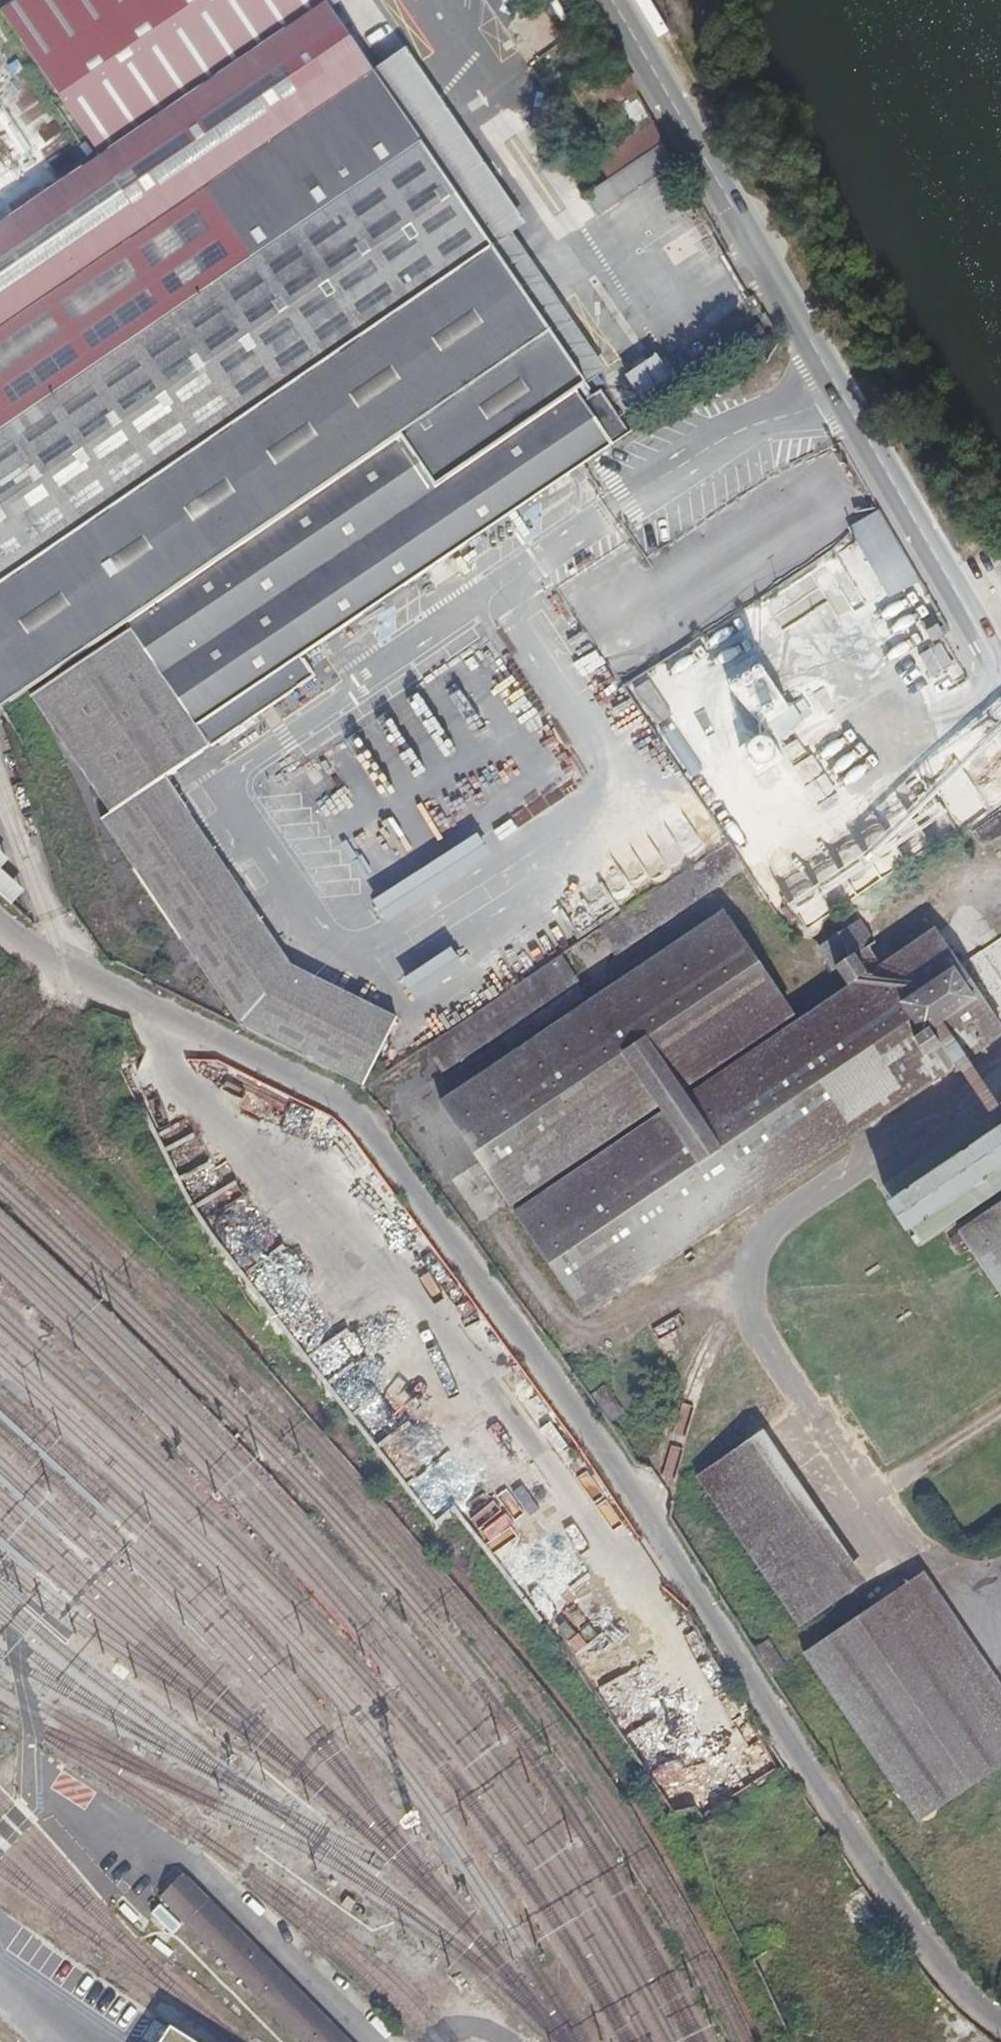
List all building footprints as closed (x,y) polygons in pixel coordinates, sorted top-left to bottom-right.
[(324,0),(14,0),(1,9),(103,160),(327,5),(324,0)] [(327,5),(103,160),(149,224),(372,71),(327,5)] [(625,69),(614,51),(569,78),(592,117),(636,89),(625,69)] [(372,71),(149,224),(197,295),(421,141),(372,71)] [(666,140),(654,120),(597,160),(609,178),(664,141),(666,140)] [(410,303),(416,309),(496,254),(421,141),(197,295),(0,430),(0,582),(410,303)] [(586,193),(604,217),(680,168),(664,141),(609,178),(586,193)] [(197,295),(149,224),(103,160),(0,229),(0,430),(197,295)] [(679,174),(666,182),(675,197),(688,188),(679,174)] [(7,714),(31,697),(399,443),(554,342),(496,254),(416,309),(410,303),(0,582),(0,718),(7,714)] [(663,355),(631,374),(644,396),(677,377),(663,355)] [(300,654),(611,445),(575,394),(433,494),(399,443),(31,697),(110,812),(164,775),(314,674),(300,654)] [(878,508),(848,527),(850,529),(893,595),(920,580),(878,508)] [(814,583),(837,618),(863,602),(833,557),(776,595),(782,603),(814,583)] [(592,631),(597,643),(625,631),(620,620),(592,631)] [(944,636),(938,624),(927,630),(934,642),(944,636)] [(920,653),(931,677),(956,667),(946,642),(920,653)] [(649,681),(635,690),(657,722),(672,714),(649,681)] [(771,764),(775,759),(776,752),(774,746),(769,741),(763,739),(757,741),(751,745),(749,751),(749,758),(753,763),(758,767),(765,767),(771,764)] [(164,775),(110,812),(101,818),(243,1028),(364,1087),(398,1015),(290,962),(164,775)] [(483,835),(377,900),(391,922),(497,858),(483,835)] [(728,840),(597,929),(613,953),(744,865),(728,840)] [(687,1096),(681,1087),(783,1019),(714,917),(438,1103),(478,1161),(507,1205),(657,1104),(662,1113),(514,1214),(584,1317),(846,1140),(990,1042),(919,940),(687,1096)] [(1000,983),(1000,937),(980,952),(1000,983)] [(454,948),(402,978),(415,1000),(467,970),(454,948)] [(442,1070),(577,979),(561,954),(424,1045),(442,1070)] [(344,986),(353,965),(333,956),(323,977),(344,986)] [(505,990),(518,980),(507,965),(493,975),(505,990)] [(226,1070),(217,1097),(232,1102),(241,1075),(226,1070)] [(879,1177),(917,1236),(1000,1179),(1000,1095),(879,1177)] [(480,1221),(507,1205),(478,1161),(451,1179),(480,1221)] [(1000,1296),(1000,1201),(957,1231),(1000,1296)] [(349,1315),(362,1334),(524,1559),(573,1523),(398,1280),(349,1315)] [(362,1334),(337,1352),(455,1517),(462,1512),(506,1572),(524,1559),(362,1334)] [(755,1434),(700,1472),(800,1619),(855,1582),(755,1434)] [(531,1589),(548,1573),(539,1563),(521,1579),(531,1589)] [(1000,1759),(1000,1711),(911,1578),(810,1648),(923,1814),(1000,1759)] [(691,1764),(688,1765),(713,1805),(738,1789),(699,1730),(678,1742),(691,1764)] [(184,1871),(158,1897),(304,2041),(352,2041),(184,1871)] [(102,1896),(114,1907),(134,1887),(122,1875),(102,1896)]
